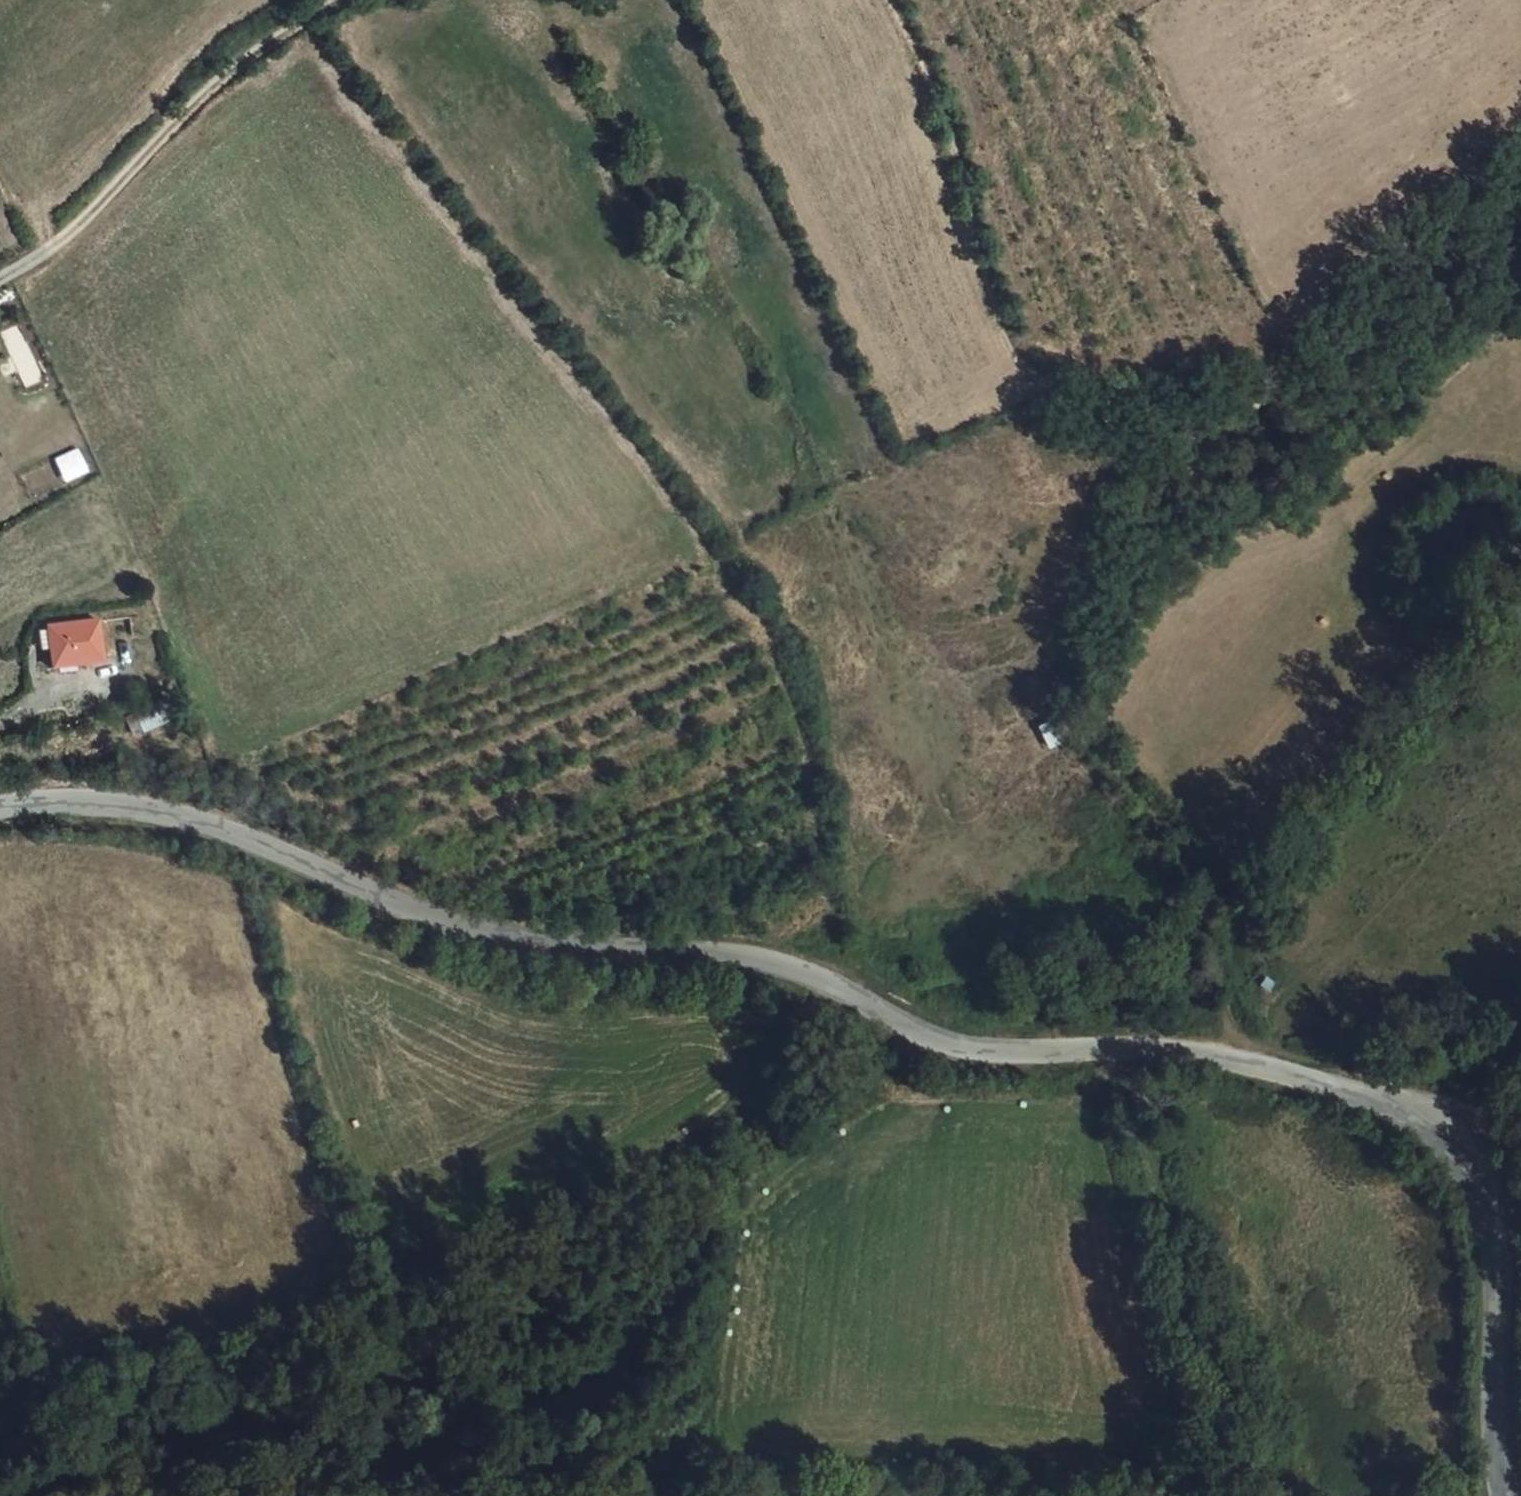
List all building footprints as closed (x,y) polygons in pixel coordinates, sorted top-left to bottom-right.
[(106,654),(101,612),(51,619),(56,660),(106,654)]
